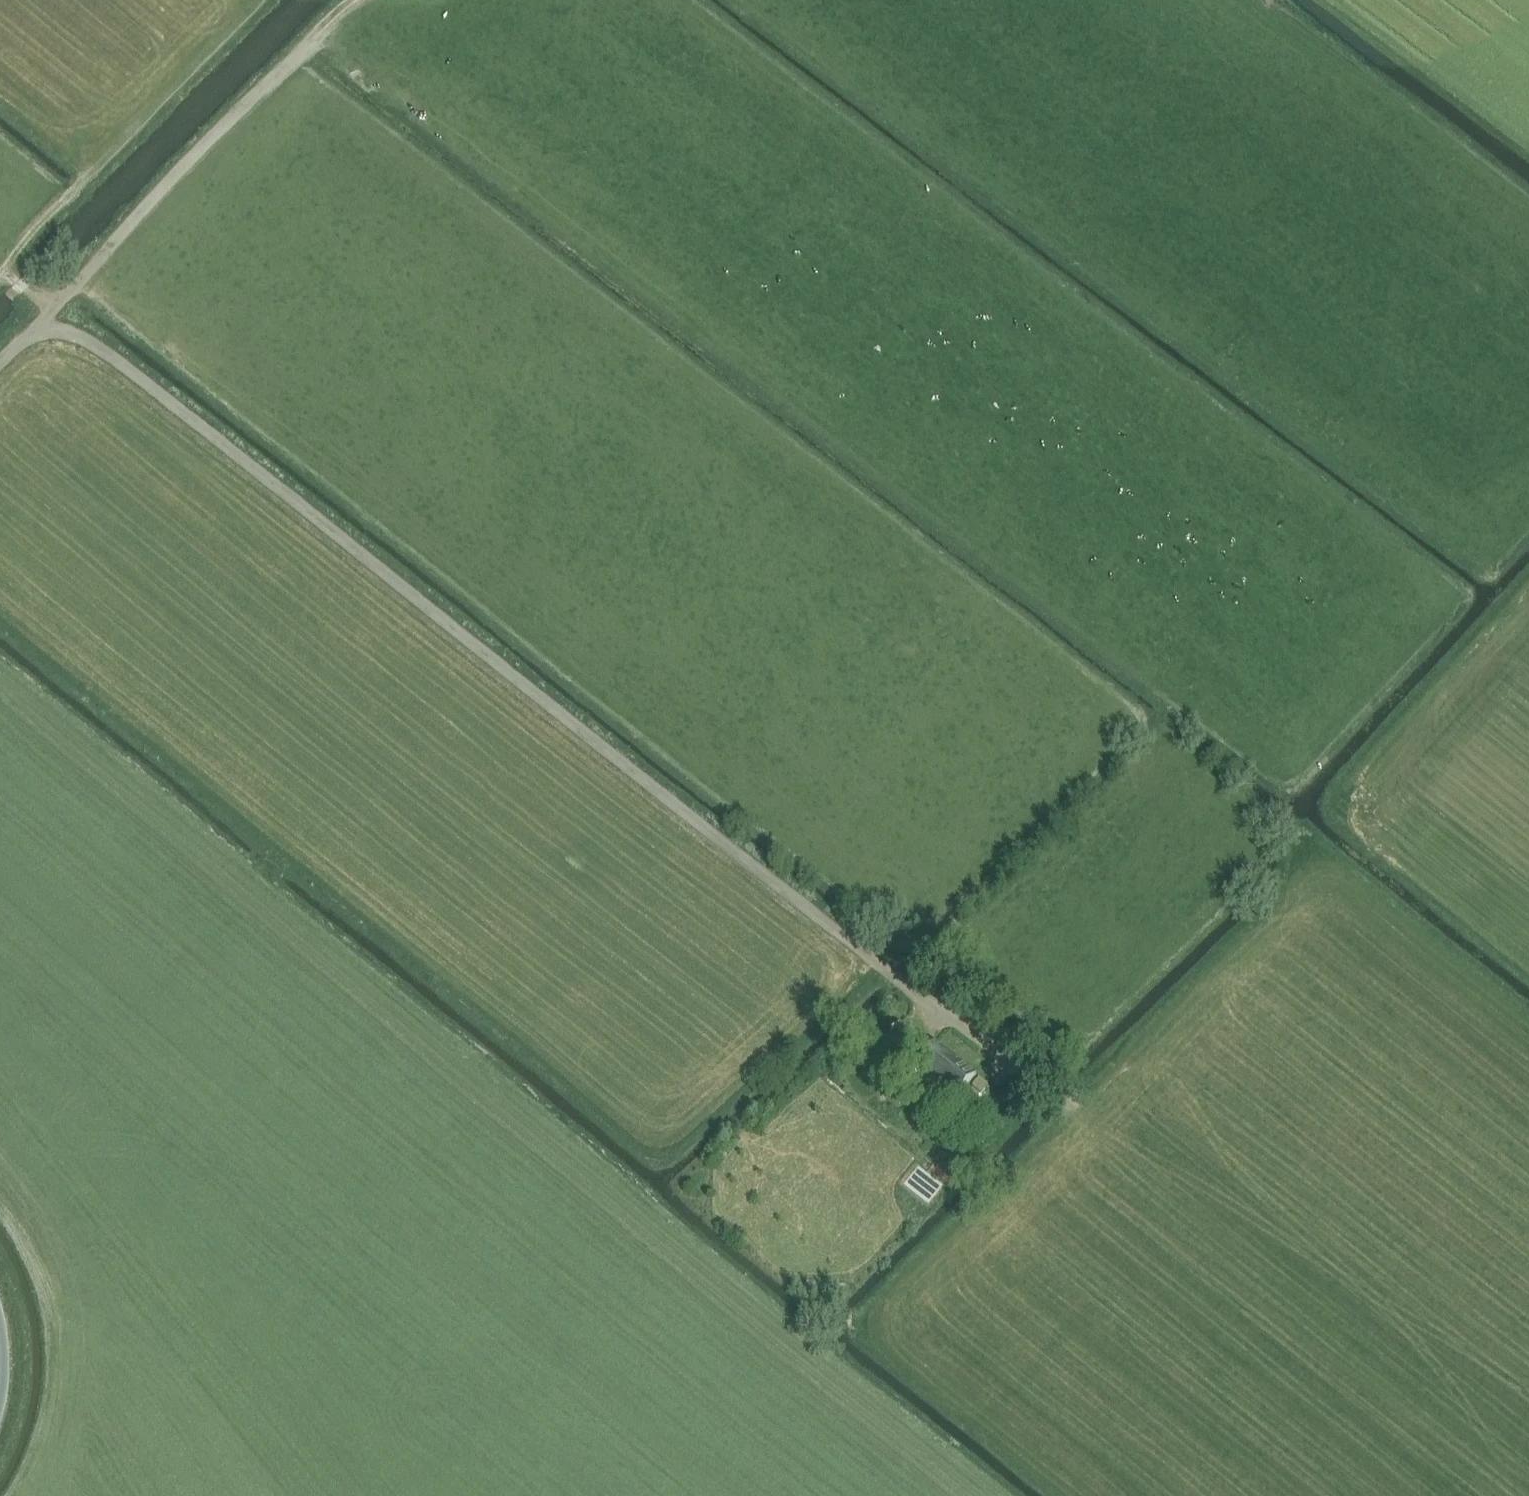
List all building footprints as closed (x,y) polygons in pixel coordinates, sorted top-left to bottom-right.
[(920,1043),(921,1042),(900,1025),(885,1043),(906,1060),(907,1058),(918,1067),(917,1068),(916,1067),(916,1068),(956,1101),(957,1100),(956,1099),(974,1076),(976,1077),(976,1076),(935,1043),(935,1044),(936,1045),(930,1052),(920,1043)] [(978,1078),(971,1087),(981,1095),(988,1086),(978,1078)]
